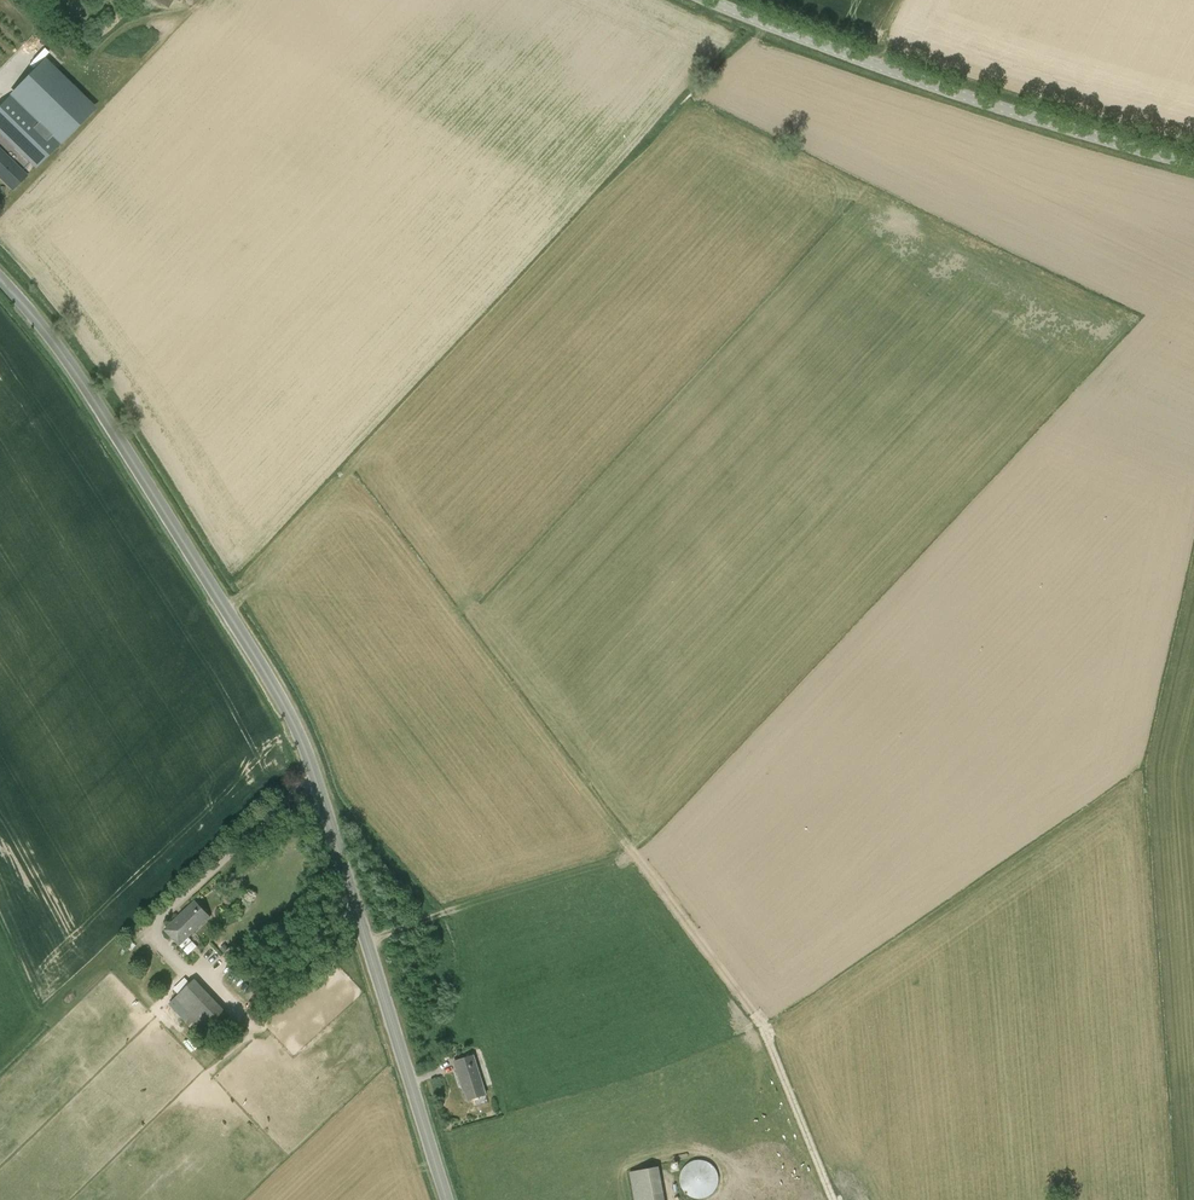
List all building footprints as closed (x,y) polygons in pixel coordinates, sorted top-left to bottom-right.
[(172,0),(151,0),(168,8),(172,0)] [(62,144),(97,108),(46,59),(0,106),(0,134),(35,168),(60,142),(62,144)] [(13,190),(28,175),(0,147),(0,178),(13,190)] [(179,946),(210,917),(195,901),(164,929),(179,946)] [(232,1018),(196,980),(171,1001),(210,1040),(232,1018)] [(486,1094),(474,1055),(454,1061),(463,1092),(465,1092),(468,1100),(486,1094)] [(721,1178),(720,1174),(719,1170),(717,1167),(715,1163),(711,1160),(708,1159),(704,1158),(700,1157),(697,1158),(693,1159),(689,1161),(686,1163),(684,1166),(682,1170),(680,1174),(680,1178),(681,1182),(682,1186),(684,1189),(687,1192),(690,1195),(693,1197),(697,1198),(701,1198),(705,1197),(709,1196),(712,1194),(715,1192),(717,1189),(719,1186),(720,1183),(721,1178)] [(659,1166),(629,1172),(634,1199),(665,1199),(659,1166)]
